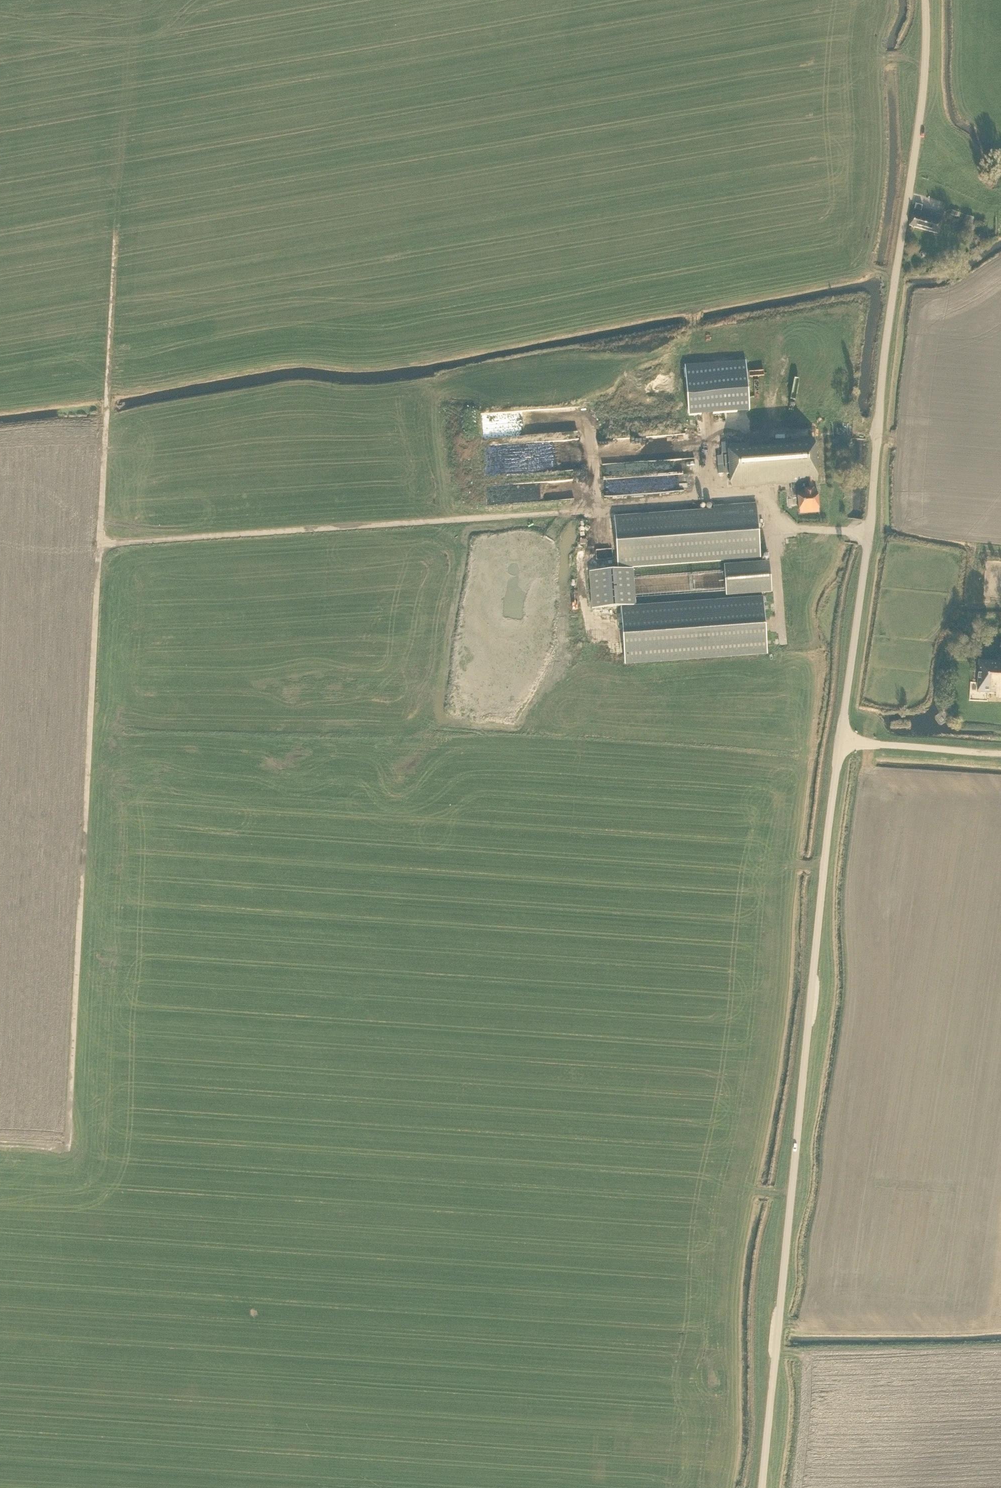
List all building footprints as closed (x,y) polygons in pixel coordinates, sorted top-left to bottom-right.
[(938,214),(924,210),(926,204),(918,202),(915,215),(913,225),(918,226),(941,233),(943,227),(944,220),(946,214),(938,212),(938,214)] [(974,217),(952,210),(951,214),(973,222),(974,217)] [(972,233),(972,237),(975,241),(980,242),(983,239),(983,234),(980,231),(975,231),(972,233)] [(746,361),(685,366),(689,415),(749,411),(746,361)] [(766,441),(766,433),(756,433),(757,442),(766,441)] [(815,494),(815,490),(812,490),(812,482),(816,481),(813,439),(730,447),(732,488),(795,483),(796,496),(798,496),(800,513),(819,512),(817,494),(815,494)] [(684,458),(684,468),(697,468),(697,459),(684,458)] [(714,510),(615,517),(618,568),(760,558),(756,504),(713,507),(714,510)] [(769,563),(724,566),(726,595),(771,592),(769,563)] [(634,568),(590,571),(592,607),(620,606),(624,662),(767,653),(763,596),(636,604),(634,568)] [(1000,697),(1000,659),(999,659),(999,662),(980,661),(978,693),(997,694),(997,697),(1000,697)]
